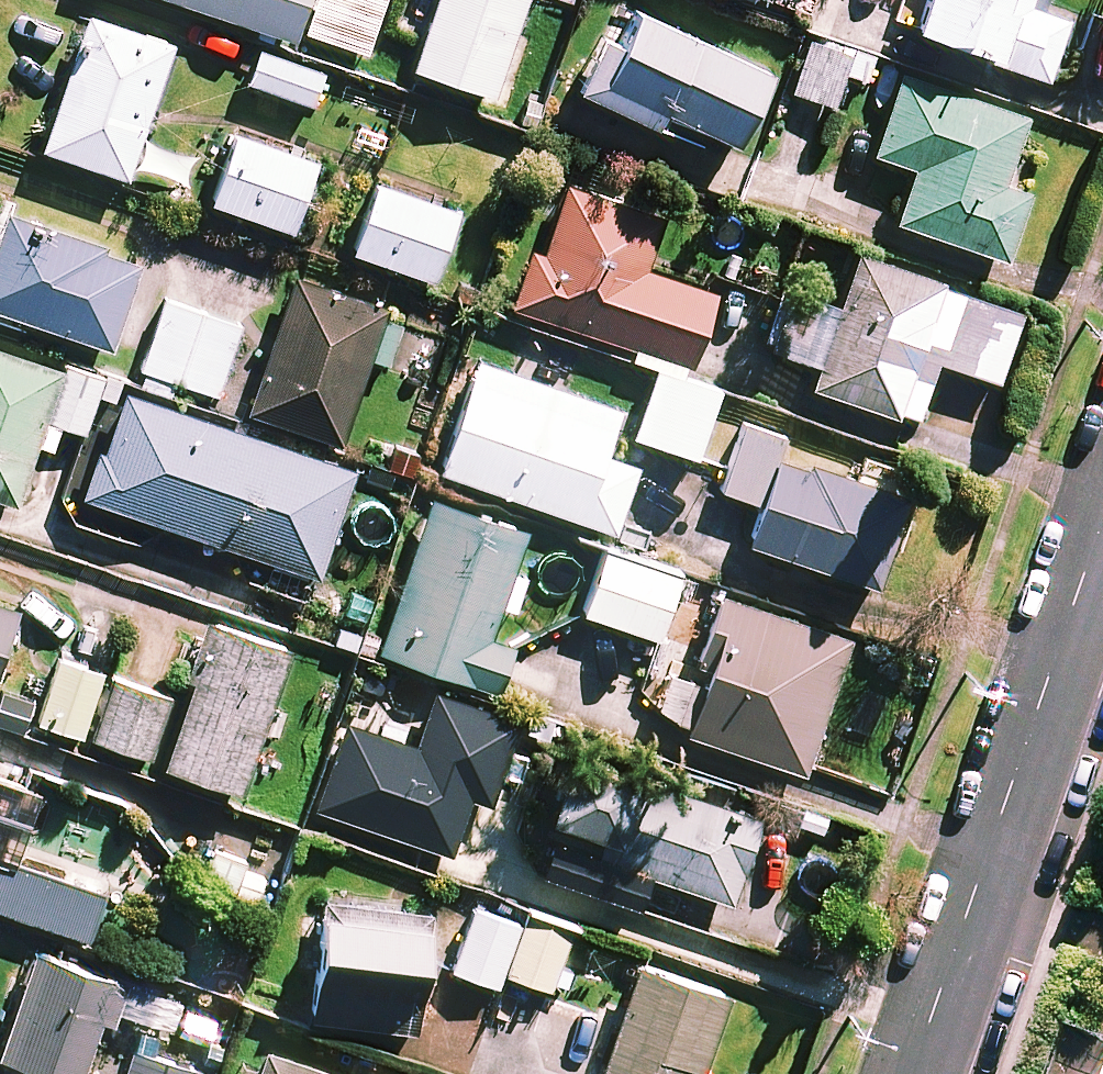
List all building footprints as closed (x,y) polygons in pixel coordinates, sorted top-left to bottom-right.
[(294,35),(296,27),(305,0),(189,0),(294,35)] [(305,34),(364,53),(381,0),(316,0),(305,34)] [(526,0),(434,0),(411,69),(494,96),(526,0)] [(634,0),(630,0),(614,34),(602,29),(578,80),(657,116),(662,105),(735,138),(770,62),(634,0)] [(917,22),(1047,67),(1066,15),(1027,1),(1027,0),(924,0),(917,22)] [(173,43),(90,13),(43,143),(126,173),(173,43)] [(850,49),(810,35),(792,88),(832,101),(850,49)] [(323,70),(262,46),(249,80),(310,103),(323,70)] [(1025,112),(901,69),(874,148),(915,162),(896,216),(1006,254),(1029,186),(1003,177),(1025,112)] [(315,155),(235,128),(212,196),(292,223),(315,155)] [(457,205),(377,177),(352,245),(432,273),(457,205)] [(660,352),(689,362),(713,289),(645,267),(663,213),(563,180),(541,245),(533,243),(513,303),(660,352)] [(6,206),(0,225),(0,305),(110,343),(141,254),(6,206)] [(1020,304),(857,247),(837,305),(782,286),(763,342),(818,361),(811,381),(915,417),(936,355),(995,375),(1020,304)] [(404,312),(292,275),(248,408),(341,439),(369,354),(388,361),(404,312)] [(241,324),(166,296),(141,364),(215,391),(241,324)] [(0,344),(0,494),(17,499),(46,415),(84,428),(101,379),(0,344)] [(689,362),(660,352),(634,431),(695,452),(718,384),(685,373),(689,362)] [(619,406),(479,358),(441,467),(614,527),(636,462),(603,451),(619,406)] [(354,466),(124,388),(89,494),(319,572),(354,466)] [(784,432),(744,418),(722,485),(761,498),(748,537),(875,579),(904,492),(778,450),(784,432)] [(526,524),(431,493),(381,647),(498,685),(513,641),(490,634),(501,599),(517,604),(526,574),(511,569),(526,524)] [(679,568),(605,543),(584,608),(657,632),(679,568)] [(849,630),(723,589),(678,726),(804,767),(849,630)] [(0,596),(0,656),(17,602),(0,596)] [(290,643),(212,617),(164,760),(242,786),(290,643)] [(172,693),(112,673),(92,735),(151,755),(172,693)] [(515,716),(436,689),(418,742),(345,717),(315,802),(451,848),(470,793),(487,799),(515,716)] [(759,808),(639,770),(641,764),(569,741),(560,771),(548,808),(607,827),(599,852),(731,895),(759,808)] [(88,934),(104,886),(14,856),(38,784),(0,771),(0,904),(88,934)] [(268,864),(216,853),(209,883),(261,894),(268,864)] [(429,909),(324,897),(311,1015),(416,1027),(429,909)] [(500,980),(521,917),(474,901),(453,964),(500,980)] [(521,917),(500,980),(546,996),(570,926),(524,910),(521,917)] [(40,945),(1,1053),(59,1073),(80,1073),(106,1002),(169,1025),(179,996),(40,945)] [(638,956),(595,1073),(698,1073),(728,988),(638,956)] [(111,1037),(99,1073),(193,1073),(196,1065),(111,1037)] [(266,1045),(256,1073),(352,1073),(266,1045)]
